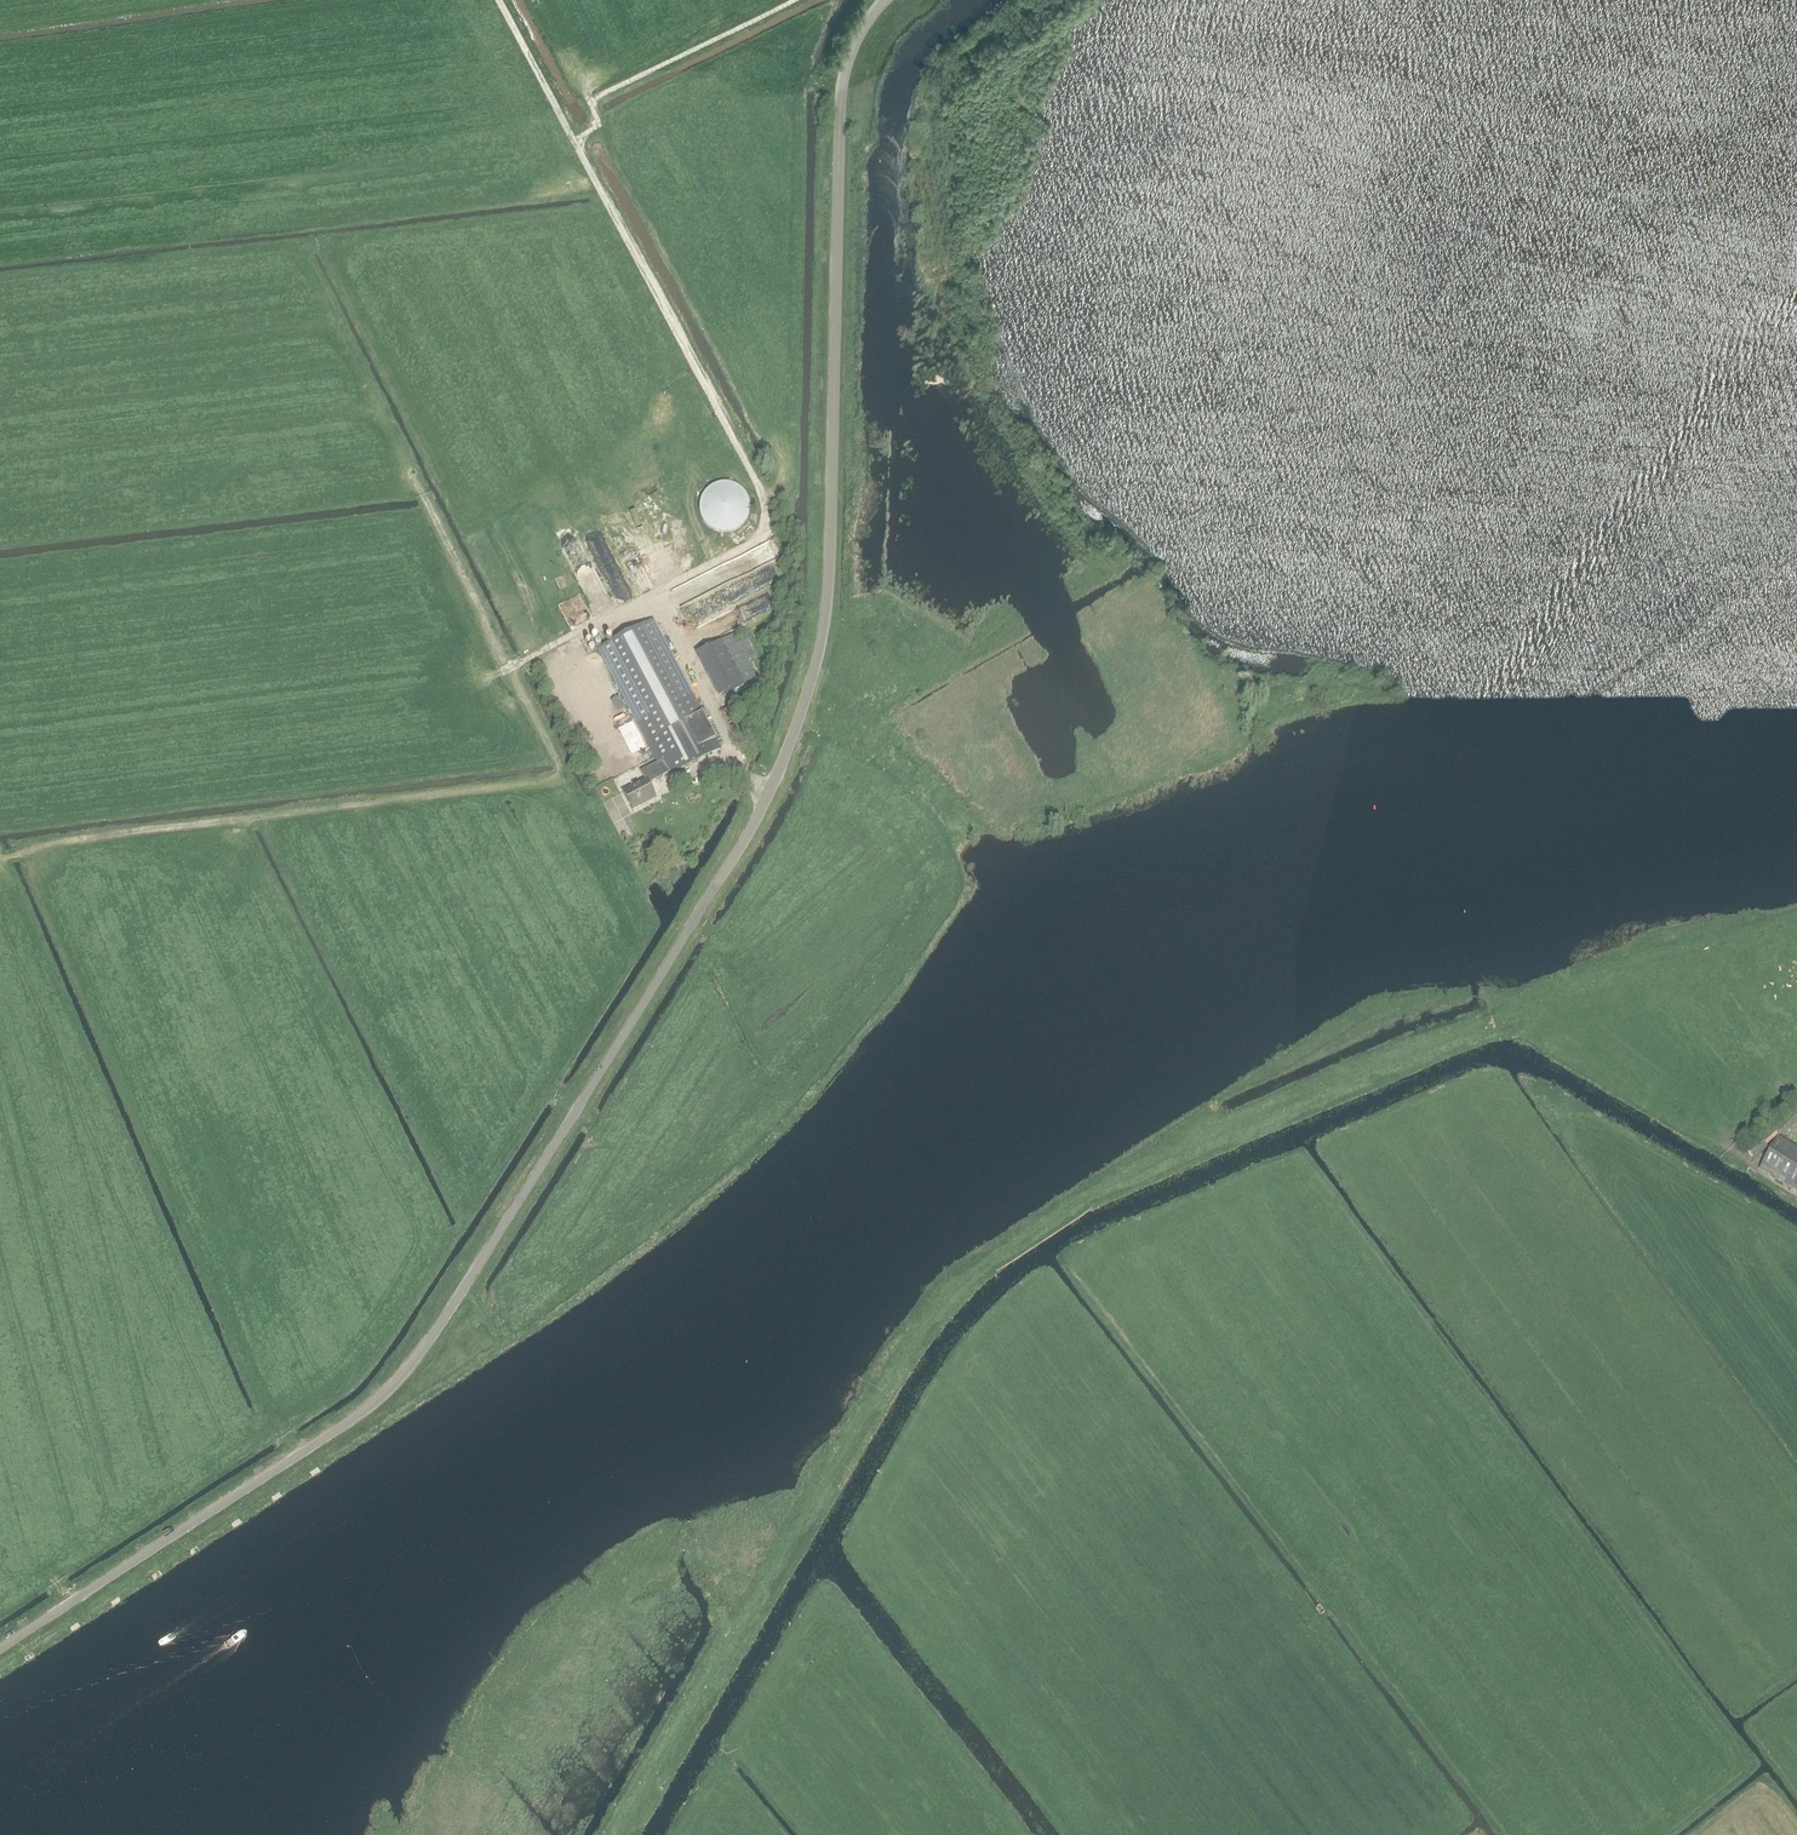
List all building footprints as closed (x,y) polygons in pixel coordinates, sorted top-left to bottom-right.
[(735,485),(730,483),(724,483),(720,482),(716,484),(712,485),(709,488),(705,491),(703,494),(701,498),(700,501),(699,506),(699,510),(700,515),(701,519),(703,522),(706,525),(708,528),(711,530),(714,531),(718,532),(722,533),(727,533),(731,532),(735,531),(740,528),(743,525),(746,522),(748,517),(749,512),(750,508),(749,502),(748,498),(745,494),(743,490),(739,487),(735,485)] [(721,749),(653,620),(598,649),(658,762),(641,771),(645,780),(623,792),(633,810),(655,798),(648,784),(664,776),(666,778),(721,749)] [(699,651),(723,695),(757,677),(733,633),(699,651)] [(619,728),(632,753),(646,746),(633,720),(619,728)] [(1778,1136),(1759,1169),(1796,1191),(1796,1148),(1778,1136)]
